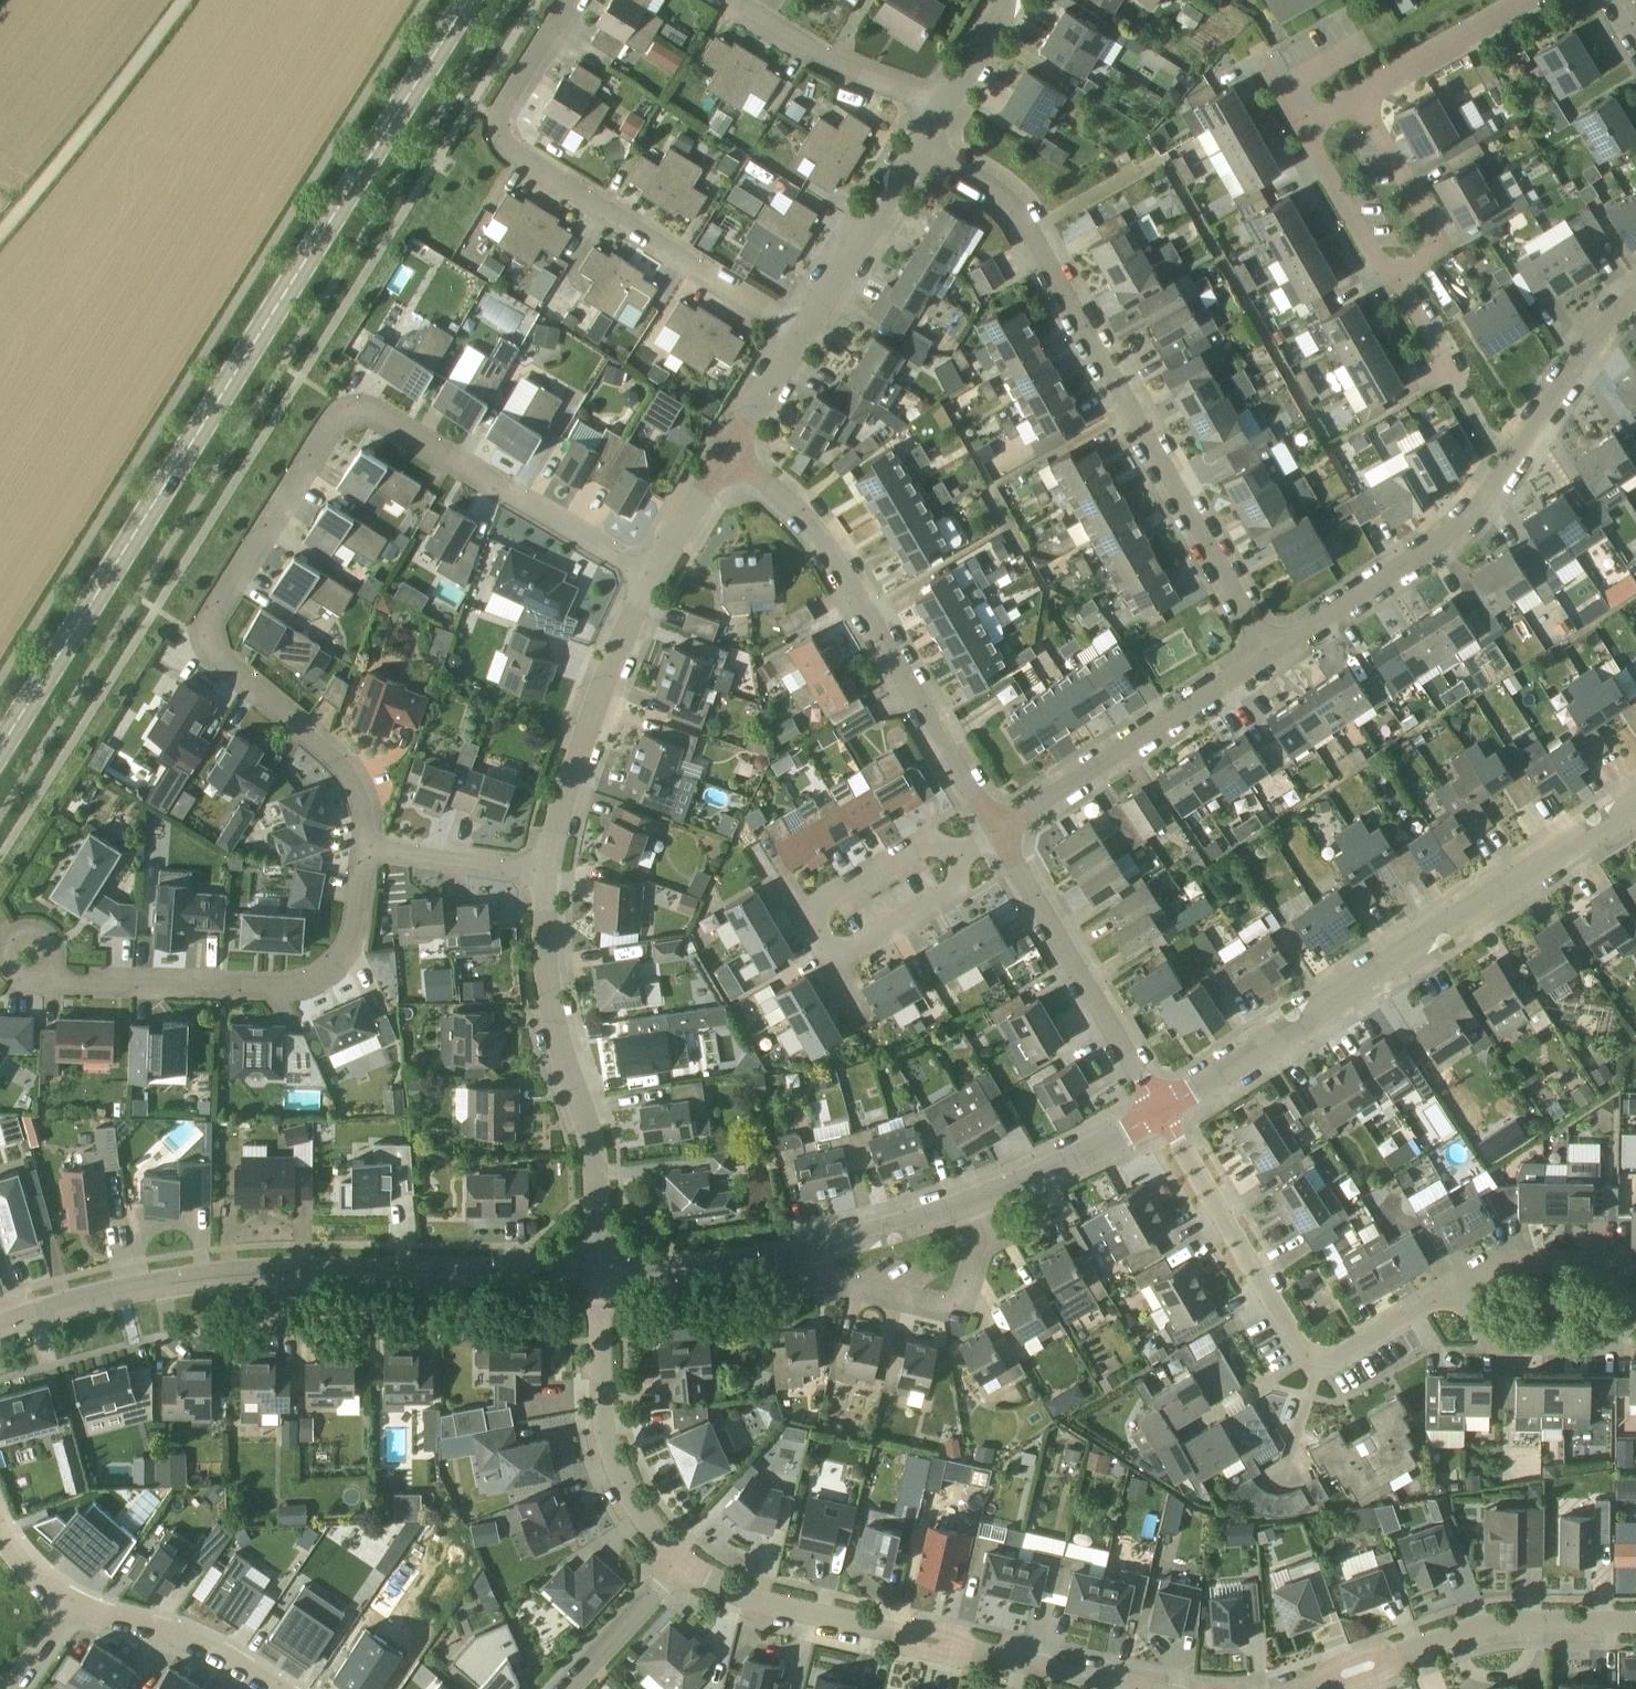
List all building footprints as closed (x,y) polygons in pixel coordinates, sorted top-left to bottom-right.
[(646,7),(650,0),(611,0),(607,7),(653,36),(664,19),(646,7)] [(933,0),(886,0),(877,16),(902,31),(899,35),(916,46),(942,5),(933,0)] [(1116,9),(1122,0),(1102,0),(1116,9)] [(1154,8),(1159,0),(1141,0),(1154,8)] [(1279,20),(1314,0),(1268,0),(1279,20)] [(1183,23),(1192,29),(1193,30),(1204,13),(1187,2),(1176,18),(1183,23)] [(643,51),(653,36),(607,7),(596,23),(601,26),(591,42),(615,58),(626,40),(643,51)] [(1110,36),(1084,20),(1066,9),(1053,29),(1097,57),(1110,36)] [(660,33),(681,46),(688,35),(667,22),(660,33)] [(1124,44),(1130,35),(1120,28),(1114,38),(1124,44)] [(1085,77),(1097,57),(1053,29),(1040,49),(1085,77)] [(1548,75),(1585,52),(1572,31),(1535,54),(1548,75)] [(723,97),(752,52),(735,41),(732,46),(716,36),(702,59),(718,70),(707,88),(712,91),(721,96),(723,97)] [(1522,46),(1510,53),(1518,66),(1530,58),(1522,46)] [(683,58),(669,49),(660,64),(674,72),(675,70),(683,58)] [(767,100),(770,95),(781,77),(766,67),(768,62),(752,52),(723,97),(740,108),(751,90),(767,100)] [(1561,96),(1598,73),(1585,52),(1548,75),(1561,96)] [(1488,89),(1501,82),(1487,59),(1474,67),(1488,89)] [(602,79),(597,75),(578,63),(568,79),(564,76),(553,93),(600,122),(611,106),(593,94),(602,79)] [(1052,114),(1065,93),(1027,70),(1014,91),(1052,114)] [(1089,93),(1090,93),(1090,92),(1107,103),(1117,87),(1102,79),(1099,83),(1090,78),(1083,88),(1079,85),(1078,86),(1089,93)] [(1233,86),(1217,95),(1210,83),(1187,97),(1193,108),(1198,105),(1210,126),(1245,107),(1233,86)] [(1090,93),(1089,93),(1078,86),(1071,98),(1083,105),(1090,93)] [(1407,135),(1447,113),(1433,90),(1394,112),(1407,135)] [(1039,135),(1052,114),(1014,91),(1001,112),(1039,135)] [(590,138),(600,122),(553,93),(543,110),(547,113),(537,128),(561,143),(572,126),(590,138)] [(711,110),(717,99),(710,95),(703,106),(711,110)] [(1587,139),(1625,116),(1612,95),(1574,118),(1587,139)] [(1550,117),(1562,110),(1555,98),(1543,105),(1550,117)] [(785,112),(799,120),(807,108),(793,99),(785,112)] [(1222,148),(1257,128),(1245,107),(1210,126),(1222,148)] [(622,129),(633,136),(644,119),(631,110),(619,128),(622,129)] [(1558,129),(1569,122),(1562,110),(1550,117),(1558,129)] [(809,133),(856,162),(866,145),(862,143),(872,127),(848,112),(838,127),(820,116),(809,133)] [(1460,135),(1457,131),(1447,113),(1407,135),(1420,159),(1447,143),(1454,155),(1478,141),(1471,129),(1460,135)] [(722,135),(730,123),(717,115),(709,127),(722,135)] [(1635,138),(1635,134),(1625,116),(1587,139),(1600,160),(1635,138)] [(782,120),(770,129),(778,140),(790,131),(782,120)] [(1158,145),(1171,138),(1164,125),(1151,132),(1158,145)] [(1234,169),(1269,149),(1257,128),(1222,148),(1234,169)] [(681,130),(673,142),(688,152),(696,140),(681,130)] [(845,179),(856,162),(809,133),(799,149),(817,160),(807,177),(831,192),(841,176),(845,179)] [(1037,150),(1050,157),(1057,145),(1045,137),(1037,150)] [(608,161),(624,157),(619,139),(603,143),(608,161)] [(1473,159),(1485,153),(1478,141),(1454,155),(1460,166),(1433,182),(1447,205),(1486,182),(1473,159)] [(1069,152),(1057,145),(1050,157),(1061,164),(1069,152)] [(657,203),(687,157),(671,147),(659,164),(643,154),(628,178),(643,189),(641,193),(657,203)] [(1118,167),(1132,159),(1127,149),(1113,157),(1118,167)] [(1257,184),(1281,170),(1269,149),(1234,169),(1247,189),(1233,197),(1240,209),(1264,195),(1257,184)] [(739,162),(727,154),(718,168),(730,176),(739,162)] [(1179,172),(1189,167),(1182,154),(1172,160),(1179,172)] [(693,219),(708,195),(692,185),(704,168),(687,157),(657,203),(674,214),(677,210),(693,219)] [(1583,170),(1590,182),(1601,175),(1594,163),(1583,170)] [(1186,185),(1196,179),(1189,167),(1179,172),(1186,185)] [(1511,198),(1508,193),(1498,175),(1486,182),(1447,205),(1460,228),(1487,212),(1494,225),(1529,203),(1522,191),(1511,198)] [(1579,190),(1587,202),(1599,194),(1591,183),(1579,190)] [(1524,194),(1529,202),(1538,196),(1534,188),(1524,194)] [(746,190),(737,204),(753,214),(762,201),(746,190)] [(1627,196),(1635,210),(1635,190),(1627,196)] [(514,254),(543,208),(526,197),(523,202),(507,192),(493,216),(510,226),(499,244),(514,254)] [(1289,195),(1270,206),(1264,195),(1240,209),(1246,221),(1255,216),(1267,236),(1301,217),(1289,195)] [(1635,242),(1635,210),(1627,196),(1606,209),(1630,246),(1635,242)] [(1546,208),(1539,198),(1528,204),(1535,215),(1546,208)] [(818,213),(799,201),(795,199),(785,214),(767,203),(756,220),(802,248),(813,232),(808,229),(818,213)] [(723,205),(715,220),(728,227),(736,213),(723,205)] [(972,223),(952,211),(944,206),(930,228),(958,246),(972,223)] [(559,218),(548,211),(543,208),(514,254),(531,264),(542,246),(558,256),(573,233),(557,223),(559,218)] [(1102,266),(1140,244),(1148,240),(1137,218),(1128,223),(1127,224),(1120,213),(1097,226),(1103,238),(1090,245),(1102,266)] [(1148,237),(1158,234),(1152,214),(1141,218),(1148,237)] [(1279,257),(1313,238),(1301,217),(1267,236),(1279,257)] [(1596,243),(1584,224),(1581,219),(1570,227),(1572,231),(1552,243),(1576,281),(1596,268),(1585,250),(1596,243)] [(792,265),(802,248),(756,220),(747,235),(764,246),(753,263),(777,278),(787,262),(792,265)] [(1502,236),(1499,231),(1497,228),(1495,225),(1483,232),(1485,235),(1490,244),(1502,236)] [(958,246),(930,228),(916,251),(949,271),(963,249),(958,246)] [(708,230),(700,245),(721,258),(730,242),(708,230)] [(1291,279),(1325,259),(1313,238),(1279,257),(1291,279)] [(1166,258),(1177,251),(1171,241),(1160,248),(1166,258)] [(1555,294),(1576,281),(1552,243),(1530,257),(1528,253),(1518,259),(1533,283),(1543,276),(1555,294)] [(1114,287),(1152,265),(1140,244),(1102,266),(1114,287)] [(601,307),(629,262),(612,251),(609,256),(593,246),(579,269),(595,280),(584,297),(601,307)] [(1177,251),(1166,258),(1171,268),(1195,255),(1190,247),(1179,254),(1177,251)] [(955,275),(949,271),(916,251),(902,273),(930,291),(938,279),(949,285),(955,275)] [(477,270),(495,282),(505,265),(488,254),(477,270)] [(523,260),(516,256),(512,262),(519,267),(523,260)] [(974,284),(998,270),(991,258),(967,272),(974,284)] [(1308,296),(1315,308),(1325,302),(1319,291),(1337,280),(1325,259),(1291,279),(1303,299),(1308,296)] [(1240,280),(1250,274),(1242,260),(1232,266),(1240,280)] [(644,310),(647,305),(659,287),(643,277),(646,272),(629,262),(601,307),(618,318),(629,300),(644,310)] [(1126,309),(1138,302),(1175,280),(1174,278),(1163,285),(1152,265),(1114,287),(1126,309)] [(1493,272),(1500,284),(1512,276),(1505,265),(1493,272)] [(544,267),(529,291),(542,299),(557,275),(544,267)] [(980,295),(985,292),(1005,281),(998,270),(974,284),(980,295)] [(902,335),(930,291),(902,273),(894,286),(888,283),(869,315),(902,335)] [(1247,292),(1257,286),(1250,274),(1240,280),(1247,292)] [(1194,282),(1200,293),(1211,287),(1212,287),(1212,286),(1206,275),(1194,282)] [(1149,322),(1186,301),(1181,290),(1175,280),(1138,302),(1149,322)] [(1508,340),(1528,327),(1505,290),(1484,303),(1508,340)] [(1531,290),(1523,294),(1530,305),(1537,300),(1532,291),(1531,290)] [(1163,358),(1205,334),(1218,327),(1210,314),(1207,307),(1199,294),(1186,301),(1149,322),(1161,343),(1156,345),(1163,358)] [(1298,302),(1295,304),(1302,315),(1315,308),(1308,296),(1303,299),(1298,302)] [(1441,305),(1449,316),(1461,309),(1453,297),(1441,305)] [(687,361),(715,315),(698,305),(696,309),(680,300),(665,324),(682,334),(671,352),(687,361)] [(1333,341),(1367,321),(1355,300),(1331,313),(1325,302),(1315,308),(1302,315),(1301,316),(1308,328),(1321,320),(1333,341)] [(1487,353),(1508,340),(1484,303),(1463,316),(1487,353)] [(574,328),(580,319),(569,311),(563,320),(574,328)] [(1012,341),(1032,329),(1022,311),(1002,322),(997,313),(976,325),(986,343),(1007,332),(1012,341)] [(704,372),(714,354),(730,364),(745,340),(729,330),(732,326),(715,315),(687,361),(704,372)] [(1345,362),(1379,342),(1367,321),(1333,341),(1345,362)] [(454,335),(450,333),(431,322),(412,356),(394,345),(378,372),(419,396),(454,335)] [(557,349),(561,328),(538,323),(534,344),(557,349)] [(613,330),(600,323),(594,333),(606,341),(613,330)] [(1023,360),(1043,348),(1032,329),(1012,341),(1007,332),(986,343),(997,362),(1018,351),(1023,360)] [(1278,343),(1286,338),(1280,329),(1272,334),(1278,343)] [(1175,394),(1213,374),(1200,352),(1211,345),(1205,334),(1163,358),(1169,369),(1163,373),(1175,394)] [(899,351),(894,349),(876,337),(861,360),(891,378),(893,375),(892,374),(895,370),(896,371),(902,360),(917,369),(927,353),(905,340),(899,351)] [(1357,383),(1391,363),(1379,342),(1345,362),(1357,383)] [(956,361),(965,356),(960,348),(955,351),(953,355),(956,361)] [(1033,378),(1054,367),(1043,348),(1023,360),(1018,351),(997,362),(1007,381),(1028,369),(1033,378)] [(473,427),(508,367),(481,352),(462,385),(448,377),(432,404),(473,427)] [(965,356),(956,361),(960,369),(969,364),(965,356)] [(936,367),(942,377),(956,369),(950,359),(936,367)] [(891,379),(891,378),(861,360),(847,383),(853,386),(846,397),(868,411),(869,412),(879,419),(880,417),(881,418),(901,385),(891,379)] [(662,384),(670,372),(654,362),(647,375),(662,384)] [(1403,385),(1400,379),(1391,363),(1357,383),(1343,390),(1355,412),(1362,423),(1386,410),(1380,398),(1403,385)] [(605,378),(622,383),(625,369),(608,365),(605,378)] [(1044,397),(1064,385),(1054,367),(1033,378),(1028,369),(1007,381),(1018,400),(1039,388),(1044,397)] [(1301,387),(1311,381),(1304,367),(1293,373),(1301,387)] [(1238,387),(1251,380),(1244,368),(1232,375),(1238,387)] [(1635,372),(1615,385),(1635,418),(1635,373),(1635,372)] [(1187,415),(1224,395),(1213,374),(1175,394),(1187,415)] [(1238,387),(1244,397),(1256,390),(1251,380),(1238,387)] [(985,394),(994,388),(989,381),(980,386),(985,394)] [(1308,399),(1318,393),(1311,381),(1301,387),(1308,399)] [(1054,415),(1075,404),(1064,385),(1044,397),(1039,388),(1018,400),(1029,418),(1049,406),(1054,415)] [(527,459),(562,399),(540,386),(530,403),(512,392),(486,435),(527,459)] [(659,387),(640,416),(664,432),(683,403),(659,387)] [(985,394),(989,401),(998,396),(994,388),(985,394)] [(803,417),(833,435),(842,440),(855,418),(862,423),(869,412),(868,411),(846,397),(839,408),(817,394),(803,417)] [(1198,436),(1236,414),(1224,395),(1187,415),(1198,436)] [(712,415),(718,404),(705,396),(699,408),(712,415)] [(932,404),(920,397),(917,401),(918,410),(921,413),(932,404)] [(1066,434),(1085,423),(1075,404),(1054,415),(1049,406),(1029,418),(1039,436),(1031,441),(1039,456),(1069,439),(1066,434)] [(1255,447),(1266,441),(1261,434),(1250,440),(1236,414),(1198,436),(1211,457),(1224,450),(1230,461),(1255,447)] [(819,458),(833,435),(803,417),(789,440),(819,458)] [(1000,422),(1006,431),(1015,426),(1010,417),(1000,422)] [(600,482),(625,438),(607,428),(604,433),(578,419),(568,437),(574,441),(556,472),(581,487),(588,475),(600,482)] [(1390,426),(1396,438),(1408,431),(1401,419),(1390,426)] [(1472,445),(1461,426),(1458,421),(1425,439),(1447,477),(1468,465),(1460,451),(1472,445)] [(1019,434),(1015,426),(1006,431),(1010,439),(1019,434)] [(1386,444),(1396,438),(1390,426),(1379,432),(1386,444)] [(1626,452),(1614,433),(1594,446),(1617,482),(1635,470),(1635,445),(1626,452)] [(1270,448),(1279,443),(1275,436),(1266,442),(1270,448)] [(925,452),(938,445),(934,437),(921,444),(925,452)] [(1355,437),(1353,452),(1368,454),(1369,439),(1355,437)] [(650,481),(632,470),(644,449),(638,445),(626,439),(625,438),(600,482),(611,489),(605,501),(630,515),(650,481)] [(1426,488),(1447,477),(1425,439),(1405,451),(1426,488)] [(1235,501),(1274,480),(1284,474),(1270,448),(1266,442),(1266,441),(1255,447),(1230,461),(1237,472),(1223,480),(1235,501)] [(997,455),(990,442),(976,450),(983,463),(997,455)] [(930,461),(925,452),(921,444),(912,449),(921,465),(930,461)] [(1596,496),(1617,482),(1594,446),(1573,460),(1596,496)] [(408,506),(410,503),(421,484),(362,447),(337,487),(363,504),(365,501),(380,511),(390,495),(408,506)] [(857,480),(867,498),(888,486),(883,477),(902,466),(892,447),(871,459),(876,468),(857,480)] [(842,476),(859,462),(862,459),(854,449),(833,465),(842,476)] [(1086,480),(1106,469),(1095,449),(1075,461),(1070,452),(1038,470),(1049,489),(1060,482),(1081,470),(1086,480)] [(1426,488),(1405,451),(1403,452),(1408,462),(1390,473),(1411,512),(1433,500),(1426,488)] [(888,486),(867,498),(878,517),(899,505),(894,495),(913,484),(902,466),(883,477),(888,486)] [(1097,498),(1117,487),(1106,469),(1086,480),(1081,470),(1060,482),(1070,501),(1091,489),(1097,498)] [(1371,517),(1383,511),(1390,524),(1411,512),(1390,473),(1369,485),(1370,487),(1358,494),(1371,517)] [(1304,475),(1293,482),(1299,493),(1311,486),(1304,475)] [(938,494),(947,489),(943,480),(933,486),(938,494)] [(1247,522),(1286,500),(1274,480),(1235,501),(1247,522)] [(1033,488),(1036,493),(1037,495),(1046,490),(1041,483),(1033,488)] [(878,517),(889,535),(910,523),(905,514),(924,503),(913,484),(894,495),(899,505),(878,517)] [(1587,503),(1575,485),(1542,506),(1566,542),(1575,556),(1576,556),(1573,551),(1593,538),(1590,533),(1600,527),(1586,504),(1587,503)] [(1317,497),(1311,486),(1299,493),(1305,504),(1307,502),(1317,497)] [(1107,517),(1127,505),(1117,487),(1097,498),(1091,489),(1070,501),(1081,519),(1102,508),(1107,517)] [(942,502),(952,497),(947,489),(938,494),(942,502)] [(1046,490),(1037,495),(1041,503),(1050,498),(1046,490)] [(1347,500),(1353,510),(1352,510),(1360,524),(1371,517),(1358,494),(1347,500)] [(1597,497),(1587,503),(1586,504),(1600,527),(1612,519),(1597,497)] [(1298,521),(1286,500),(1247,522),(1259,544),(1271,537),(1308,516),(1308,515),(1298,521)] [(1352,510),(1353,510),(1347,500),(1335,507),(1340,517),(1352,510)] [(388,538),(347,512),(329,501),(304,541),(330,557),(331,556),(347,566),(354,555),(371,565),(388,538)] [(889,535),(900,554),(921,542),(916,532),(935,521),(924,503),(905,514),(910,523),(889,535)] [(1102,508),(1081,519),(1091,538),(1112,526),(1118,535),(1137,524),(1127,505),(1107,517),(1102,508)] [(463,545),(468,536),(476,522),(449,506),(426,545),(445,556),(437,568),(466,585),(477,553),(463,545)] [(1550,562),(1538,569),(1553,592),(1564,584),(1555,570),(1575,556),(1566,542),(1542,506),(1522,519),(1545,556),(1550,562)] [(1283,558),(1320,536),(1308,516),(1271,537),(1283,558)] [(1058,532),(1067,527),(1062,519),(1053,524),(1058,532)] [(911,572),(930,561),(942,554),(936,545),(946,539),(935,521),(916,532),(921,542),(900,554),(911,572)] [(1128,554),(1148,543),(1137,524),(1118,535),(1112,526),(1091,538),(1102,556),(1123,544),(1128,554)] [(1070,535),(1071,535),(1067,527),(1058,532),(1062,540),(1070,535)] [(404,549),(411,538),(400,531),(393,542),(404,549)] [(1332,557),(1321,538),(1320,536),(1283,558),(1294,579),(1332,557)] [(1001,540),(993,544),(992,546),(1000,561),(1010,555),(1001,540)] [(394,562),(401,550),(388,543),(384,551),(387,558),(394,562)] [(1138,572),(1158,561),(1148,543),(1128,554),(1123,544),(1102,556),(1112,575),(1133,563),(1138,572)] [(569,639),(578,619),(566,613),(578,587),(562,580),(566,572),(547,563),(546,567),(511,551),(513,547),(512,547),(510,550),(502,547),(489,573),(498,576),(492,589),(525,605),(517,621),(569,639)] [(1527,576),(1521,567),(1509,549),(1488,562),(1511,599),(1520,613),(1553,592),(1538,569),(1527,576)] [(750,596),(758,596),(780,594),(779,579),(774,579),(772,553),(760,554),(760,550),(745,551),(750,596)] [(749,597),(750,596),(745,551),(731,552),(732,556),(720,557),(722,584),(718,584),(719,599),(722,599),(723,603),(731,613),(750,611),(749,597)] [(355,591),(314,566),(295,554),(270,594),(312,620),(324,602),(341,613),(355,591)] [(1049,561),(1030,555),(1037,568),(1049,561)] [(1079,569),(1088,564),(1083,556),(1074,561),(1079,569)] [(1635,581),(1635,557),(1625,565),(1630,573),(1635,581)] [(1149,591),(1169,579),(1158,561),(1138,572),(1133,563),(1112,575),(1123,593),(1144,581),(1149,591)] [(1468,575),(1486,603),(1475,610),(1489,633),(1501,625),(1492,611),(1511,599),(1488,562),(1468,575)] [(1079,569),(1083,577),(1093,572),(1088,564),(1079,569)] [(976,581),(985,575),(980,567),(971,572),(976,581)] [(916,602),(927,621),(948,609),(942,599),(962,588),(952,569),(930,581),(935,591),(916,602)] [(996,578),(992,571),(985,575),(989,582),(996,578)] [(980,587),(989,582),(985,575),(976,581),(980,587)] [(1149,615),(1160,609),(1179,598),(1169,579),(1149,591),(1144,581),(1123,593),(1133,612),(1144,606),(1149,615)] [(403,581),(395,593),(419,608),(426,596),(403,581)] [(980,587),(976,581),(963,588),(962,588),(942,599),(948,609),(927,621),(938,639),(958,627),(952,618),(972,606),(986,598),(980,587)] [(390,612),(397,599),(384,593),(378,606),(390,612)] [(1600,597),(1589,603),(1598,616),(1608,609),(1600,597)] [(1091,612),(1099,607),(1093,598),(1085,603),(1091,612)] [(1475,636),(1479,640),(1489,633),(1475,610),(1464,617),(1452,599),(1431,612),(1454,649),(1475,636)] [(787,636),(797,630),(816,619),(806,603),(778,620),(787,636)] [(997,616),(1006,611),(1002,603),(993,608),(997,616)] [(1099,607),(1091,612),(1085,603),(1076,609),(1087,627),(1104,616),(1099,607)] [(983,624),(978,616),(972,606),(952,618),(958,627),(938,639),(948,658),(969,646),(963,636),(983,624)] [(321,645),(280,619),(262,608),(244,636),(304,673),(321,645)] [(719,622),(709,618),(688,611),(682,628),(713,639),(719,622)] [(1002,624),(1011,619),(1006,611),(997,616),(1002,624)] [(1434,662),(1454,649),(1431,612),(1411,625),(1434,662)] [(1555,625),(1562,635),(1570,629),(1564,619),(1556,625),(1555,625)] [(980,665),(974,656),(994,644),(983,624),(963,636),(969,646),(948,658),(960,677),(980,665)] [(1415,675),(1434,662),(1411,625),(1391,638),(1415,675)] [(1501,625),(1489,633),(1493,639),(1494,639),(1505,631),(1502,626),(1501,625)] [(444,661),(449,628),(433,626),(428,659),(444,661)] [(545,640),(524,633),(513,629),(505,654),(508,655),(498,683),(540,697),(548,676),(551,677),(556,663),(539,657),(545,640)] [(1131,661),(1119,643),(1110,629),(1092,641),(1099,653),(1112,673),(1103,679),(1116,698),(1134,686),(1122,667),(1131,661)] [(1493,639),(1489,633),(1479,640),(1486,653),(1497,645),(1493,639)] [(831,668),(841,662),(832,645),(821,651),(812,635),(771,659),(781,676),(798,666),(807,681),(808,681),(808,682),(831,668)] [(1068,642),(1074,650),(1081,646),(1075,637),(1068,642)] [(719,675),(728,650),(694,638),(690,652),(674,646),(670,657),(666,656),(661,669),(717,689),(722,676),(719,675)] [(1395,688),(1415,675),(1391,638),(1370,652),(1382,670),(1371,677),(1386,701),(1398,693),(1395,688)] [(1065,656),(1074,650),(1068,642),(1060,647),(1065,656)] [(970,695),(989,684),(1001,677),(995,667),(1005,662),(994,644),(974,656),(980,665),(960,677),(970,695)] [(1029,660),(1036,655),(1030,646),(1022,651),(1029,660)] [(344,652),(342,659),(353,662),(357,651),(351,649),(344,652)] [(1539,656),(1547,667),(1558,660),(1550,649),(1539,656)] [(1021,665),(1029,660),(1022,651),(1015,656),(1021,665)] [(1116,698),(1103,679),(1112,673),(1099,653),(1081,664),(1094,684),(1086,690),(1098,710),(1116,698)] [(1094,684),(1081,664),(1064,676),(1077,696),(1068,702),(1080,721),(1098,710),(1086,690),(1094,684)] [(1371,677),(1360,685),(1348,666),(1328,679),(1352,716),(1372,703),(1375,708),(1386,701),(1371,677)] [(1630,698),(1628,698),(1612,674),(1602,680),(1593,667),(1580,675),(1606,715),(1619,706),(1635,731),(1635,730),(1635,708),(1630,698)] [(818,698),(833,724),(865,706),(859,695),(860,694),(850,677),(840,683),(831,668),(808,682),(808,681),(807,681),(790,691),(800,708),(818,698)] [(712,702),(717,689),(661,669),(657,683),(661,684),(656,696),(672,701),(667,715),(701,727),(710,702),(712,702)] [(417,725),(425,704),(428,694),(406,687),(407,683),(368,670),(357,702),(362,704),(356,721),(389,733),(395,714),(401,717),(400,719),(417,725)] [(323,695),(339,708),(348,682),(336,674),(323,695)] [(1593,723),(1606,715),(1580,675),(1567,684),(1576,697),(1567,703),(1581,724),(1577,726),(1596,756),(1609,748),(1593,723)] [(1063,733),(1080,721),(1068,702),(1077,696),(1064,676),(1046,688),(1059,708),(1050,713),(1063,733)] [(1332,729),(1352,716),(1328,679),(1308,692),(1310,697),(1332,729)] [(1451,687),(1458,699),(1470,691),(1463,679),(1451,687)] [(197,734),(204,723),(215,705),(209,700),(210,698),(199,690),(200,687),(190,681),(187,683),(184,681),(151,734),(168,744),(159,759),(174,768),(176,764),(191,773),(211,742),(197,734)] [(481,688),(471,684),(468,694),(477,697),(481,688)] [(1447,706),(1458,699),(1451,687),(1440,694),(1447,706)] [(1046,688),(1037,694),(1028,699),(1041,719),(1032,725),(1045,744),(1063,733),(1050,713),(1059,708),(1046,688)] [(1332,729),(1310,697),(1308,692),(1288,706),(1312,742),(1332,729)] [(1027,756),(1045,744),(1032,725),(1041,719),(1028,699),(1010,712),(1017,722),(1008,727),(1027,756)] [(865,706),(833,724),(843,741),(858,733),(877,722),(866,704),(865,706)] [(1292,755),(1312,742),(1288,706),(1267,719),(1279,737),(1268,745),(1283,768),(1295,760),(1292,755)] [(1462,717),(1453,715),(1449,728),(1458,730),(1462,717)] [(797,735),(788,719),(772,728),(780,744),(797,735)] [(689,760),(698,736),(664,724),(659,737),(644,732),(640,743),(636,742),(631,755),(675,771),(680,757),(689,760)] [(1577,769),(1596,756),(1577,726),(1571,730),(1574,734),(1547,751),(1572,791),(1586,782),(1577,769)] [(837,738),(837,737),(831,728),(823,733),(817,737),(823,747),(837,738)] [(215,758),(219,760),(208,777),(236,795),(239,790),(258,801),(276,772),(257,760),(263,750),(236,733),(226,748),(223,745),(215,758)] [(1268,745),(1257,752),(1245,733),(1225,746),(1249,783),(1268,770),(1272,775),(1283,768),(1268,745)] [(1422,733),(1413,739),(1417,746),(1426,740),(1422,733)] [(757,734),(752,749),(768,755),(766,743),(765,737),(757,734)] [(1559,799),(1572,791),(1547,751),(1537,737),(1520,748),(1513,738),(1495,750),(1512,774),(1514,773),(1531,798),(1550,786),(1559,799)] [(1531,798),(1514,773),(1512,774),(1495,750),(1486,756),(1477,743),(1464,751),(1490,791),(1503,782),(1519,806),(1531,798)] [(1229,796),(1249,783),(1225,746),(1205,759),(1229,796)] [(1348,754),(1355,765),(1366,758),(1359,747),(1348,754)] [(790,756),(795,764),(797,768),(810,760),(803,748),(791,756),(790,756)] [(904,768),(904,767),(894,750),(861,770),(871,787),(885,810),(886,809),(900,800),(907,811),(923,801),(914,785),(926,778),(920,768),(910,765),(904,768)] [(1229,796),(1205,759),(1199,750),(1178,763),(1202,800),(1222,787),(1228,796),(1229,796)] [(1477,799),(1490,791),(1464,751),(1451,760),(1460,773),(1451,779),(1467,804),(1464,806),(1480,832),(1492,823),(1477,799)] [(101,771),(108,760),(96,753),(89,763),(98,769),(101,771)] [(1405,760),(1395,753),(1388,764),(1398,771),(1405,760)] [(1343,773),(1355,765),(1348,754),(1336,762),(1343,773)] [(675,771),(631,755),(626,769),(630,770),(626,781),(642,787),(637,801),(671,812),(679,788),(684,789),(689,776),(675,771)] [(755,764),(759,768),(763,768),(768,764),(767,759),(764,755),(758,755),(754,759),(755,764)] [(458,811),(459,806),(472,769),(458,764),(456,771),(444,768),(445,764),(442,759),(433,756),(427,757),(426,760),(415,756),(408,778),(419,781),(413,799),(429,805),(426,810),(441,815),(446,801),(459,805),(457,811),(458,811)] [(1181,813),(1202,800),(1178,763),(1157,777),(1181,813)] [(515,784),(494,777),(472,769),(459,806),(472,811),(470,816),(485,821),(487,815),(502,821),(515,784)] [(892,820),(886,809),(885,810),(871,787),(861,770),(829,788),(834,798),(839,806),(853,829),(854,828),(869,819),(875,829),(892,820)] [(1461,844),(1480,832),(1464,806),(1467,804),(1451,779),(1433,789),(1451,814),(1431,827),(1456,866),(1469,857),(1461,844)] [(274,830),(277,839),(285,860),(328,845),(321,826),(331,822),(318,786),(279,800),(288,825),(274,830)] [(1156,809),(1154,806),(1141,787),(1121,801),(1143,835),(1164,821),(1171,832),(1181,826),(1166,802),(1156,809)] [(1376,800),(1382,803),(1388,799),(1387,792),(1381,789),(1375,793),(1376,800)] [(839,806),(834,798),(819,807),(813,798),(797,807),(807,824),(806,824),(807,825),(821,848),(822,847),(837,838),(843,848),(860,838),(854,828),(853,829),(839,806)] [(1331,809),(1330,808),(1328,799),(1315,803),(1317,811),(1318,813),(1331,809)] [(1146,839),(1143,835),(1121,801),(1118,803),(1132,825),(1122,831),(1133,847),(1146,839)] [(1122,831),(1132,825),(1118,803),(1108,809),(1122,831)] [(240,804),(216,843),(231,852),(255,813),(240,804)] [(659,821),(644,815),(623,808),(619,820),(614,818),(602,850),(650,867),(655,852),(648,849),(659,821)] [(751,828),(763,822),(755,810),(744,816),(751,828)] [(731,836),(739,819),(724,812),(717,829),(731,836)] [(1252,833),(1263,825),(1256,814),(1244,821),(1252,833)] [(807,825),(806,824),(791,833),(781,816),(765,826),(788,867),(805,857),(811,867),(828,857),(822,847),(821,848),(807,825)] [(1395,851),(1379,826),(1370,832),(1361,818),(1348,827),(1373,866),(1386,858),(1402,882),(1415,874),(1399,848),(1395,851)] [(1102,841),(1102,840),(1090,821),(1056,843),(1069,863),(1102,841)] [(1240,840),(1252,833),(1244,821),(1233,829),(1240,840)] [(1360,875),(1373,866),(1348,827),(1335,835),(1343,849),(1334,855),(1350,880),(1347,882),(1363,907),(1376,899),(1360,875)] [(1443,875),(1456,866),(1431,827),(1399,848),(1415,874),(1434,862),(1443,875)] [(122,850),(109,842),(90,831),(52,893),(82,911),(83,909),(103,921),(102,933),(136,935),(138,904),(120,903),(98,890),(122,850)] [(1204,847),(1211,859),(1223,851),(1215,839),(1204,847)] [(1081,881),(1115,860),(1102,841),(1069,863),(1081,881)] [(1189,854),(1194,861),(1201,856),(1196,849),(1189,854)] [(242,868),(243,857),(230,856),(229,866),(242,868)] [(1146,880),(1133,888),(1115,860),(1081,881),(1094,901),(1105,894),(1112,904),(1146,882),(1146,880)] [(325,872),(304,868),(295,866),(288,904),(290,904),(288,913),(244,909),(241,944),(302,948),(304,915),(302,915),(304,905),(318,908),(325,872)] [(153,905),(152,921),(157,921),(155,943),(188,945),(190,921),(198,921),(197,926),(225,927),(227,894),(192,891),(193,872),(159,869),(156,906),(153,905)] [(643,883),(620,881),(598,880),(596,908),(599,908),(598,926),(640,929),(643,883)] [(701,897),(705,888),(691,882),(687,890),(701,897)] [(1147,910),(1160,902),(1146,882),(1112,904),(1118,914),(1113,918),(1119,927),(1147,910)] [(1345,920),(1363,907),(1347,882),(1315,903),(1340,942),(1353,933),(1345,920)] [(1624,904),(1612,886),(1596,897),(1600,903),(1576,919),(1600,955),(1616,945),(1623,955),(1635,947),(1635,922),(1624,904)] [(722,937),(772,907),(768,900),(763,903),(755,889),(725,907),(732,918),(716,927),(722,937)] [(698,898),(687,894),(681,910),(692,914),(698,898)] [(444,912),(443,900),(443,896),(411,898),(412,905),(397,906),(400,942),(432,939),(431,933),(445,932),(443,912),(444,912)] [(1126,951),(1145,939),(1148,937),(1154,947),(1181,929),(1178,923),(1175,925),(1160,902),(1147,910),(1119,927),(1113,931),(1126,951)] [(499,921),(490,921),(489,903),(457,905),(457,911),(444,912),(443,912),(445,932),(447,951),(456,950),(456,955),(501,952),(499,921)] [(1327,950),(1340,942),(1315,903),(1288,920),(1279,907),(1272,912),(1281,925),(1280,925),(1297,951),(1318,937),(1327,950)] [(750,949),(779,931),(771,917),(776,915),(772,907),(722,937),(727,947),(743,938),(750,949)] [(1002,960),(1005,965),(1016,959),(989,912),(968,925),(992,965),(1002,960)] [(1581,951),(1572,938),(1560,920),(1535,936),(1543,948),(1528,958),(1549,989),(1577,970),(1570,959),(1581,951)] [(952,928),(945,932),(974,983),(984,978),(981,971),(992,965),(968,925),(955,933),(952,928)] [(1277,964),(1297,951),(1280,925),(1247,947),(1272,986),(1285,977),(1277,964)] [(772,964),(792,952),(779,931),(750,949),(756,960),(740,969),(746,979),(751,976),(756,985),(777,973),(772,964)] [(977,988),(974,983),(945,932),(938,936),(940,941),(926,949),(944,979),(955,972),(968,997),(979,992),(977,988)] [(1031,949),(1030,947),(1023,936),(1013,943),(1019,953),(1020,955),(1031,949)] [(682,938),(652,943),(655,961),(685,957),(682,938)] [(688,954),(697,950),(692,940),(684,945),(688,954)] [(1259,995),(1272,986),(1247,947),(1213,969),(1228,993),(1249,979),(1259,995)] [(1159,959),(1164,955),(1160,950),(1156,953),(1159,959)] [(1154,962),(1159,959),(1156,953),(1151,957),(1154,962)] [(1180,980),(1165,957),(1164,955),(1159,959),(1154,962),(1150,965),(1145,968),(1141,963),(1134,968),(1139,976),(1129,982),(1146,1007),(1156,1001),(1159,1006),(1181,991),(1176,983),(1180,980)] [(1150,965),(1154,962),(1151,957),(1146,960),(1150,965)] [(1145,968),(1150,965),(1146,960),(1141,963),(1145,968)] [(626,1005),(647,1002),(644,983),(643,983),(639,961),(597,967),(603,1004),(626,1001),(626,1005)] [(922,991),(916,980),(905,961),(891,969),(888,965),(881,969),(910,1019),(920,1014),(911,998),(922,991)] [(1513,986),(1508,979),(1496,961),(1483,970),(1489,980),(1474,989),(1491,1015),(1486,1018),(1499,1038),(1528,1019),(1536,1031),(1552,1021),(1524,978),(1513,986)] [(901,1025),(910,1019),(881,969),(874,973),(877,978),(863,986),(880,1015),(892,1008),(901,1025)] [(1204,983),(1210,979),(1207,974),(1201,978),(1204,983)] [(788,1014),(818,996),(805,975),(775,993),(760,1002),(766,1012),(781,1003),(788,1014)] [(981,993),(990,988),(985,978),(976,983),(981,993)] [(1207,988),(1204,983),(1201,978),(1181,991),(1159,1006),(1170,1023),(1165,1026),(1172,1037),(1193,1023),(1199,1033),(1224,1017),(1218,1007),(1226,1002),(1221,994),(1214,998),(1211,993),(1207,988)] [(1207,988),(1214,984),(1210,979),(1204,983),(1207,988)] [(464,999),(485,997),(484,980),(462,982),(464,999)] [(453,997),(452,982),(425,984),(426,999),(453,997)] [(760,1002),(775,993),(770,983),(754,992),(760,1002)] [(1211,993),(1217,989),(1214,984),(1207,988),(1211,993)] [(1492,1041),(1469,1005),(1457,987),(1435,1001),(1438,1005),(1428,1011),(1432,1018),(1416,1029),(1438,1062),(1468,1043),(1474,1053),(1492,1041)] [(1214,998),(1221,994),(1217,989),(1211,993),(1214,998)] [(1051,1019),(1039,998),(1026,1005),(1019,994),(990,1011),(997,1022),(999,1021),(1011,1042),(1020,1037),(1051,1019)] [(834,1014),(830,1007),(826,1009),(818,996),(788,1014),(794,1025),(778,1034),(784,1044),(834,1014)] [(373,1019),(372,1017),(363,997),(315,1018),(331,1054),(357,1042),(363,1054),(397,1039),(386,1013),(373,1019)] [(706,1009),(668,1014),(670,1030),(709,1025),(706,1009)] [(491,1011),(469,1011),(452,1011),(453,1042),(446,1044),(441,1054),(446,1065),(454,1067),(455,1062),(466,1062),(485,1062),(500,1062),(500,1026),(491,1026),(491,1011)] [(812,1055),(823,1049),(842,1038),(834,1023),(838,1021),(834,1014),(784,1044),(790,1053),(805,1044),(812,1055)] [(33,1039),(33,1017),(0,1016),(0,1068),(9,1052),(32,1053),(33,1039)] [(113,1061),(113,1041),(114,1019),(59,1018),(59,1029),(42,1028),(41,1071),(46,1071),(58,1072),(58,1059),(113,1061)] [(918,1032),(927,1027),(922,1019),(914,1024),(918,1032)] [(1032,1058),(1044,1051),(1063,1040),(1051,1019),(1020,1037),(1032,1058)] [(187,1071),(188,1044),(189,1022),(164,1021),(164,1027),(150,1027),(150,1023),(149,1023),(148,1032),(130,1032),(129,1081),(145,1081),(145,1077),(162,1077),(162,1070),(187,1071)] [(327,1084),(314,1057),(283,1056),(284,1025),(235,1024),(234,1051),(230,1054),(230,1061),(234,1064),(233,1076),(246,1076),(246,1079),(251,1085),(263,1085),(268,1081),(287,1081),(286,1083),(327,1084)] [(623,1074),(689,1064),(685,1042),(667,1044),(665,1030),(617,1037),(623,1074)] [(1432,1088),(1419,1069),(1407,1050),(1397,1057),(1384,1038),(1374,1044),(1372,1041),(1359,1049),(1376,1074),(1376,1073),(1384,1088),(1407,1073),(1416,1086),(1421,1095),(1423,1094),(1431,1089),(1432,1088)] [(767,1069),(752,1044),(731,1073),(767,1069)] [(1365,1081),(1363,1078),(1351,1060),(1342,1066),(1340,1062),(1327,1070),(1355,1112),(1361,1121),(1372,1113),(1381,1107),(1394,1101),(1384,1088),(1376,1073),(1376,1074),(1365,1081)] [(1055,1101),(1047,1106),(1054,1118),(1060,1128),(1084,1116),(1077,1104),(1070,1093),(1088,1083),(1075,1061),(1043,1080),(1055,1101)] [(466,1076),(485,1076),(485,1062),(466,1062),(466,1076)] [(1590,1072),(1597,1085),(1613,1076),(1605,1063),(1590,1072)] [(997,1111),(1008,1104),(989,1070),(977,1077),(989,1099),(969,1111),(987,1142),(1008,1129),(997,1111)] [(1334,1125),(1355,1112),(1327,1070),(1316,1078),(1318,1081),(1309,1087),(1321,1104),(1310,1111),(1327,1137),(1337,1130),(1334,1125)] [(783,1072),(771,1075),(772,1083),(785,1081),(783,1072)] [(747,1075),(751,1094),(767,1092),(764,1073),(747,1075)] [(818,1076),(821,1088),(834,1085),(831,1073),(818,1076)] [(409,1080),(409,1088),(420,1088),(427,1088),(427,1080),(409,1080)] [(646,1140),(663,1137),(668,1140),(669,1140),(670,1140),(672,1140),(676,1137),(694,1134),(691,1114),(706,1112),(701,1081),(671,1086),(673,1101),(641,1106),(646,1140)] [(1570,1092),(1580,1106),(1596,1095),(1586,1081),(1570,1092)] [(519,1087),(497,1087),(468,1086),(468,1115),(462,1120),(462,1129),(469,1135),(492,1135),(492,1137),(514,1137),(514,1106),(519,1106),(519,1087)] [(1282,1096),(1290,1109),(1295,1117),(1308,1109),(1294,1088),(1282,1096)] [(1434,1093),(1431,1089),(1423,1094),(1426,1098),(1434,1093)] [(405,1110),(403,1094),(384,1096),(386,1112),(405,1110)] [(133,1114),(148,1114),(148,1099),(133,1099),(133,1114)] [(1613,1099),(1612,1099),(1601,1106),(1614,1113),(1613,1099)] [(1470,1103),(1453,1114),(1461,1126),(1478,1115),(1470,1103)] [(1277,1129),(1286,1123),(1280,1115),(1271,1121),(1263,1108),(1233,1128),(1241,1139),(1236,1142),(1242,1152),(1278,1129),(1277,1129)] [(943,1142),(930,1120),(924,1109),(901,1116),(905,1126),(892,1130),(907,1174),(920,1170),(918,1166),(929,1162),(924,1146),(943,1141),(943,1142)] [(966,1154),(987,1142),(969,1111),(950,1122),(944,1113),(930,1120),(943,1142),(955,1136),(966,1154)] [(1308,1111),(1297,1119),(1302,1127),(1314,1120),(1308,1111)] [(23,1114),(27,1131),(39,1127),(35,1115),(23,1114)] [(7,1143),(25,1137),(18,1115),(0,1121),(0,1122),(7,1143)] [(304,1123),(284,1128),(288,1146),(308,1141),(304,1123)] [(108,1222),(105,1200),(101,1168),(119,1167),(115,1125),(95,1127),(98,1150),(82,1151),(85,1164),(62,1169),(64,1182),(62,1182),(64,1207),(70,1206),(73,1227),(108,1222)] [(893,1179),(907,1174),(892,1130),(880,1135),(876,1125),(858,1131),(855,1132),(864,1166),(876,1163),(881,1178),(892,1175),(893,1179)] [(1278,1173),(1309,1153),(1306,1148),(1302,1151),(1298,1145),(1291,1150),(1278,1129),(1242,1152),(1248,1161),(1253,1157),(1260,1169),(1271,1162),(1278,1173)] [(852,1186),(848,1170),(864,1166),(855,1132),(829,1138),(816,1140),(818,1150),(819,1149),(829,1196),(842,1193),(841,1189),(852,1186)] [(829,1196),(819,1149),(818,1150),(816,1140),(802,1143),(801,1137),(794,1133),(777,1137),(779,1149),(785,1184),(799,1181),(803,1197),(814,1195),(815,1199),(829,1196)] [(1490,1162),(1504,1152),(1492,1133),(1478,1143),(1490,1162)] [(1398,1146),(1407,1160),(1422,1150),(1416,1142),(1413,1137),(1398,1146)] [(212,1176),(212,1160),(211,1142),(205,1141),(196,1151),(195,1151),(195,1160),(180,1159),(181,1174),(145,1173),(144,1211),(181,1211),(181,1203),(194,1203),(194,1198),(212,1198),(212,1176)] [(415,1192),(412,1157),(411,1143),(374,1143),(374,1160),(353,1160),(353,1181),(341,1180),(341,1206),(374,1207),(374,1201),(392,1201),(392,1192),(415,1192)] [(730,1149),(710,1152),(713,1173),(733,1170),(730,1149)] [(1622,1151),(1622,1164),(1635,1165),(1635,1151),(1622,1151)] [(412,1157),(413,1165),(419,1165),(424,1160),(424,1153),(412,1153),(412,1157)] [(1282,1214),(1317,1191),(1303,1170),(1315,1162),(1309,1153),(1278,1173),(1284,1182),(1273,1189),(1281,1201),(1276,1204),(1282,1214)] [(313,1196),(313,1156),(237,1155),(237,1200),(244,1200),(244,1204),(259,1204),(259,1200),(294,1200),(294,1196),(313,1196)] [(1605,1215),(1605,1186),(1599,1186),(1600,1161),(1568,1160),(1568,1181),(1567,1180),(1567,1181),(1566,1219),(1584,1219),(1584,1214),(1605,1215)] [(1543,1218),(1544,1180),(1543,1180),(1543,1162),(1523,1162),(1519,1173),(1519,1185),(1497,1185),(1505,1214),(1526,1214),(1526,1218),(1543,1218)] [(713,1192),(713,1191),(710,1167),(664,1173),(666,1190),(670,1190),(674,1216),(696,1213),(697,1216),(737,1210),(734,1189),(713,1192)] [(46,1204),(35,1168),(21,1179),(19,1172),(0,1178),(0,1241),(4,1240),(7,1250),(40,1240),(37,1230),(53,1225),(46,1204)] [(528,1208),(528,1168),(508,1168),(508,1171),(468,1171),(468,1215),(511,1215),(511,1208),(528,1208)] [(1397,1176),(1404,1187),(1413,1182),(1406,1170),(1397,1176)] [(1497,1185),(1479,1195),(1469,1179),(1448,1192),(1474,1237),(1489,1228),(1487,1224),(1505,1214),(1497,1185)] [(1566,1219),(1567,1181),(1567,1180),(1544,1180),(1543,1218),(1566,1219)] [(1119,1227),(1159,1204),(1152,1192),(1149,1194),(1143,1183),(1106,1204),(1119,1227)] [(1618,1215),(1618,1186),(1605,1186),(1605,1215),(1618,1215)] [(1331,1226),(1331,1225),(1336,1222),(1342,1218),(1335,1207),(1330,1211),(1317,1191),(1282,1214),(1287,1222),(1292,1219),(1300,1231),(1301,1230),(1308,1241),(1331,1226)] [(1459,1246),(1474,1237),(1448,1192),(1426,1205),(1428,1210),(1418,1216),(1425,1227),(1424,1227),(1439,1252),(1456,1242),(1459,1246)] [(1163,1254),(1153,1239),(1169,1229),(1162,1218),(1166,1216),(1159,1204),(1119,1227),(1103,1237),(1117,1260),(1124,1256),(1134,1272),(1163,1254)] [(785,1205),(771,1207),(773,1221),(787,1219),(785,1205)] [(1094,1242),(1081,1219),(1069,1226),(1083,1249),(1094,1242)] [(1331,1226),(1308,1241),(1314,1251),(1338,1236),(1331,1226)] [(1421,1263),(1439,1252),(1424,1227),(1413,1234),(1410,1229),(1388,1242),(1408,1276),(1423,1267),(1421,1263)] [(1408,1276),(1388,1242),(1382,1232),(1363,1243),(1388,1287),(1408,1276)] [(1373,1296),(1388,1287),(1363,1243),(1344,1254),(1342,1260),(1349,1271),(1338,1278),(1353,1303),(1371,1292),(1373,1296)] [(1084,1253),(1073,1259),(1066,1246),(1041,1260),(1061,1296),(1054,1300),(1068,1322),(1099,1303),(1097,1298),(1107,1293),(1084,1253)] [(1187,1260),(1171,1269),(1165,1258),(1135,1275),(1142,1286),(1149,1282),(1163,1305),(1204,1281),(1197,1269),(1194,1271),(1187,1260)] [(1207,1295),(1211,1293),(1204,1281),(1163,1305),(1171,1318),(1166,1321),(1165,1326),(1176,1344),(1201,1329),(1194,1318),(1195,1317),(1214,1306),(1207,1295)] [(1045,1293),(1034,1300),(1026,1287),(1000,1302),(1022,1340),(1036,1331),(1040,1339),(1064,1325),(1045,1293)] [(709,1337),(698,1337),(697,1327),(668,1330),(669,1340),(683,1339),(683,1343),(660,1345),(661,1356),(659,1358),(659,1365),(662,1368),(663,1378),(670,1378),(672,1397),(706,1394),(704,1374),(712,1374),(709,1337)] [(815,1327),(786,1329),(787,1344),(773,1345),(777,1387),(804,1385),(802,1372),(819,1370),(815,1327)] [(873,1377),(877,1356),(882,1335),(853,1328),(850,1343),(837,1340),(829,1376),(854,1381),(856,1374),(873,1377)] [(1005,1335),(993,1342),(985,1329),(961,1343),(982,1380),(995,1373),(1002,1384),(1025,1370),(1005,1335)] [(926,1390),(931,1368),(936,1347),(908,1340),(905,1355),(891,1352),(883,1388),(909,1394),(907,1402),(921,1405),(925,1389),(926,1390)] [(386,1368),(386,1390),(402,1390),(402,1402),(433,1402),(433,1360),(418,1360),(418,1345),(401,1345),(398,1343),(392,1343),(389,1345),(386,1345),(386,1368)] [(475,1351),(476,1361),(480,1366),(491,1366),(491,1380),(499,1380),(499,1395),(511,1395),(516,1395),(533,1395),(533,1380),(540,1380),(540,1370),(543,1367),(543,1360),(540,1357),(540,1347),(517,1347),(517,1343),(491,1343),(491,1346),(480,1346),(475,1351)] [(1181,1355),(1190,1349),(1186,1343),(1171,1352),(1174,1358),(1181,1354),(1181,1355)] [(1191,1372),(1210,1403),(1241,1385),(1218,1345),(1195,1358),(1190,1349),(1181,1355),(1191,1372)] [(307,1363),(307,1406),(339,1407),(338,1395),(354,1395),(354,1370),(354,1348),(351,1348),(349,1346),(342,1346),(339,1348),(322,1348),(322,1361),(322,1363),(307,1363)] [(1159,1358),(1155,1351),(1154,1350),(1146,1354),(1151,1363),(1159,1358)] [(243,1411),(243,1421),(261,1421),(261,1411),(290,1411),(290,1368),(275,1368),(275,1353),(258,1353),(255,1351),(249,1351),(246,1353),(243,1353),(243,1376),(243,1411)] [(165,1384),(164,1416),(187,1416),(211,1416),(211,1383),(211,1361),(208,1361),(205,1358),(199,1358),(196,1361),(179,1361),(179,1376),(165,1376),(165,1384)] [(94,1372),(73,1378),(83,1413),(85,1420),(128,1409),(132,1421),(152,1416),(152,1378),(149,1366),(130,1371),(128,1363),(107,1369),(94,1372)] [(746,1387),(765,1394),(773,1373),(754,1365),(746,1387)] [(1099,1380),(1105,1390),(1120,1382),(1114,1372),(1099,1380)] [(1191,1415),(1210,1403),(1191,1372),(1172,1383),(1191,1415)] [(1464,1428),(1465,1372),(1447,1372),(1447,1377),(1426,1376),(1426,1428),(1464,1428)] [(1504,1406),(1504,1377),(1483,1377),(1483,1373),(1465,1372),(1464,1428),(1488,1428),(1488,1412),(1490,1412),(1490,1406),(1504,1406)] [(1542,1426),(1542,1373),(1524,1373),(1524,1377),(1504,1377),(1504,1406),(1516,1406),(1515,1428),(1541,1429),(1541,1426),(1542,1426)] [(1564,1426),(1565,1373),(1542,1373),(1542,1426),(1564,1426)] [(1603,1392),(1603,1378),(1582,1378),(1582,1374),(1565,1373),(1564,1426),(1590,1426),(1590,1407),(1602,1407),(1603,1392)] [(1142,1397),(1150,1392),(1141,1377),(1133,1381),(1142,1397)] [(1603,1392),(1616,1392),(1616,1378),(1603,1378),(1603,1392)] [(1172,1426),(1191,1415),(1172,1383),(1153,1395),(1158,1403),(1172,1426)] [(0,1397),(0,1437),(1,1443),(58,1428),(56,1420),(57,1419),(48,1384),(0,1397)] [(1158,1403),(1153,1395),(1152,1395),(1150,1392),(1142,1397),(1149,1409),(1158,1403)] [(1411,1417),(1409,1413),(1398,1394),(1367,1412),(1375,1426),(1370,1429),(1379,1443),(1374,1446),(1376,1450),(1368,1455),(1365,1451),(1360,1454),(1352,1440),(1347,1443),(1339,1429),(1308,1447),(1321,1469),(1327,1466),(1330,1472),(1335,1470),(1348,1492),(1353,1488),(1357,1495),(1387,1477),(1392,1486),(1400,1482),(1421,1470),(1412,1455),(1419,1451),(1414,1442),(1412,1443),(1404,1429),(1409,1427),(1405,1421),(1411,1417)] [(709,1419),(707,1402),(673,1406),(675,1426),(679,1425),(681,1430),(668,1436),(675,1450),(673,1451),(681,1469),(683,1468),(689,1482),(714,1471),(714,1470),(729,1463),(724,1451),(736,1446),(727,1425),(715,1431),(709,1419)] [(1242,1461),(1252,1455),(1274,1442),(1251,1402),(1220,1420),(1242,1461)] [(1176,1434),(1172,1426),(1158,1403),(1149,1409),(1137,1415),(1144,1428),(1133,1435),(1143,1453),(1155,1446),(1156,1446),(1176,1434)] [(507,1405),(485,1409),(488,1428),(514,1423),(511,1404),(507,1405)] [(424,1435),(424,1449),(437,1449),(438,1435),(439,1435),(440,1409),(425,1409),(424,1435)] [(442,1414),(442,1436),(457,1434),(453,1412),(442,1414)] [(298,1445),(298,1419),(282,1419),(282,1445),(298,1445)] [(1246,1466),(1242,1461),(1220,1420),(1201,1431),(1219,1463),(1227,1477),(1246,1466)] [(513,1428),(476,1435),(482,1467),(503,1462),(507,1482),(554,1473),(553,1470),(557,1469),(555,1454),(550,1454),(547,1439),(516,1445),(513,1428)] [(807,1429),(800,1428),(797,1439),(804,1441),(807,1429)] [(1199,1474),(1219,1463),(1201,1431),(1181,1443),(1194,1465),(1199,1474)] [(1194,1465),(1181,1443),(1176,1434),(1156,1446),(1174,1477),(1186,1470),(1194,1465)] [(944,1440),(947,1457),(962,1455),(959,1437),(944,1440)] [(1618,1439),(1618,1449),(1632,1449),(1633,1439),(1618,1439)] [(1082,1450),(1067,1446),(1064,1458),(1079,1462),(1082,1450)] [(994,1452),(977,1448),(974,1462),(991,1466),(994,1452)] [(1038,1452),(1023,1449),(1020,1462),(1035,1466),(1038,1452)] [(1108,1471),(1110,1454),(1090,1450),(1087,1467),(1108,1471)] [(171,1481),(171,1453),(158,1453),(156,1453),(156,1481),(171,1481)] [(932,1454),(924,1487),(940,1491),(947,1458),(932,1454)] [(1248,1469),(1257,1464),(1252,1455),(1242,1461),(1246,1466),(1248,1469)] [(79,1462),(62,1467),(69,1492),(86,1488),(79,1462)] [(1257,1464),(1248,1469),(1248,1470),(1242,1474),(1245,1480),(1261,1471),(1257,1464)] [(1555,1476),(1555,1464),(1543,1464),(1543,1476),(1555,1476)] [(1199,1474),(1194,1465),(1186,1470),(1193,1483),(1201,1478),(1199,1474)] [(1466,1474),(1467,1488),(1481,1487),(1480,1473),(1466,1474)] [(1131,1476),(1128,1491),(1145,1495),(1148,1480),(1131,1476)] [(1243,1503),(1258,1486),(1257,1485),(1251,1477),(1233,1488),(1243,1503)] [(1201,1478),(1193,1483),(1200,1494),(1207,1490),(1201,1478)] [(1329,1496),(1318,1478),(1307,1485),(1318,1503),(1329,1496)] [(1635,1497),(1635,1479),(1633,1479),(1619,1479),(1616,1479),(1616,1497),(1635,1497)] [(765,1494),(762,1492),(749,1480),(726,1506),(728,1508),(726,1511),(739,1522),(741,1520),(744,1522),(747,1524),(750,1525),(768,1530),(768,1528),(772,1529),(773,1525),(788,1528),(795,1496),(777,1492),(775,1491),(773,1491),(771,1491),(769,1492),(768,1492),(765,1494)] [(1441,1482),(1439,1482),(1433,1484),(1435,1496),(1447,1495),(1446,1487),(1441,1482)] [(1542,1497),(1542,1484),(1536,1484),(1529,1484),(1529,1497),(1542,1497)] [(556,1486),(519,1502),(525,1517),(523,1518),(537,1553),(564,1542),(562,1538),(578,1532),(576,1528),(579,1527),(573,1511),(569,1512),(565,1501),(562,1502),(556,1486)] [(1268,1493),(1267,1492),(1258,1486),(1243,1503),(1244,1503),(1259,1513),(1268,1493)] [(1290,1492),(1295,1514),(1311,1507),(1301,1488),(1291,1492),(1290,1492)] [(1184,1501),(1168,1490),(1160,1529),(1177,1534),(1184,1501)] [(395,1492),(395,1518),(421,1518),(421,1492),(395,1492)] [(1277,1516),(1279,1494),(1278,1494),(1267,1492),(1268,1493),(1259,1513),(1277,1516)] [(1294,1514),(1295,1514),(1290,1492),(1279,1494),(1277,1516),(1294,1514)] [(1426,1498),(1434,1519),(1452,1514),(1445,1495),(1426,1498)] [(857,1507),(809,1496),(797,1548),(829,1555),(834,1536),(849,1539),(857,1507)] [(1595,1562),(1595,1541),(1609,1541),(1609,1499),(1596,1499),(1596,1517),(1561,1516),(1560,1562),(1595,1562)] [(908,1559),(920,1505),(904,1501),(901,1514),(885,1510),(881,1526),(866,1522),(859,1553),(863,1554),(861,1563),(881,1567),(882,1562),(891,1564),(893,1556),(908,1559)] [(306,1503),(297,1504),(291,1511),(292,1523),(307,1523),(306,1503)] [(1354,1532),(1381,1523),(1375,1505),(1346,1509),(1354,1532)] [(61,1515),(34,1523),(95,1565),(124,1532),(84,1506),(71,1521),(61,1515)] [(1543,1562),(1543,1508),(1486,1507),(1485,1541),(1492,1541),(1492,1561),(1496,1561),(1496,1566),(1511,1566),(1511,1561),(1543,1562)] [(497,1520),(472,1524),(475,1545),(501,1540),(497,1520)] [(206,1537),(201,1545),(204,1547),(205,1548),(216,1556),(217,1556),(234,1532),(218,1521),(206,1537)] [(1226,1545),(1256,1542),(1255,1521),(1225,1524),(1226,1545)] [(1402,1572),(1411,1568),(1412,1572),(1415,1571),(1419,1584),(1445,1574),(1441,1562),(1454,1558),(1442,1523),(1400,1537),(1406,1555),(1398,1558),(1402,1572)] [(972,1534),(929,1524),(917,1576),(952,1584),(958,1556),(967,1558),(972,1534)] [(309,1548),(320,1533),(308,1525),(297,1540),(309,1548)] [(1276,1537),(1273,1526),(1256,1532),(1260,1543),(1276,1537)] [(1008,1596),(1017,1555),(1003,1552),(1005,1541),(977,1534),(969,1571),(983,1574),(980,1585),(992,1588),(991,1592),(1008,1596)] [(392,1541),(375,1566),(387,1574),(404,1549),(392,1541)] [(1614,1566),(1635,1565),(1635,1541),(1614,1541),(1614,1566)] [(142,1554),(129,1573),(136,1578),(135,1580),(136,1582),(135,1584),(146,1592),(148,1589),(160,1597),(167,1587),(168,1587),(173,1580),(180,1584),(195,1562),(200,1555),(200,1554),(199,1554),(184,1544),(177,1553),(160,1542),(149,1559),(142,1554)] [(1055,1591),(1063,1554),(1035,1547),(1032,1558),(1017,1555),(1008,1596),(1026,1601),(1027,1596),(1039,1599),(1041,1588),(1055,1591)] [(1403,1583),(1391,1549),(1375,1555),(1373,1549),(1341,1560),(1347,1577),(1341,1580),(1351,1608),(1390,1594),(1388,1588),(1403,1583)] [(226,1567),(201,1603),(216,1614),(218,1612),(238,1626),(243,1620),(263,1590),(243,1576),(252,1563),(236,1552),(226,1567)] [(565,1564),(546,1586),(556,1595),(554,1596),(584,1623),(623,1580),(593,1553),(575,1573),(565,1564)] [(1095,1616),(1104,1575),(1089,1572),(1091,1561),(1063,1554),(1055,1591),(1069,1594),(1066,1605),(1078,1608),(1077,1612),(1095,1616)] [(1322,1618),(1319,1610),(1312,1589),(1327,1584),(1318,1557),(1270,1573),(1289,1629),(1322,1618)] [(1104,1575),(1095,1616),(1113,1620),(1113,1616),(1125,1618),(1127,1607),(1141,1610),(1150,1574),(1122,1567),(1119,1579),(1104,1575)] [(484,1569),(474,1583),(481,1599),(495,1593),(484,1569)] [(1183,1620),(1198,1624),(1201,1586),(1177,1580),(1174,1591),(1159,1588),(1150,1624),(1158,1626),(1157,1631),(1171,1634),(1172,1630),(1180,1631),(1183,1620)] [(1260,1619),(1257,1580),(1241,1582),(1242,1594),(1211,1597),(1214,1642),(1248,1639),(1245,1611),(1258,1610),(1259,1619),(1260,1619)] [(297,1596),(267,1640),(282,1651),(286,1646),(310,1662),(337,1623),(336,1622),(298,1597),(297,1596)] [(461,1669),(479,1686),(476,1688),(513,1688),(520,1681),(511,1662),(510,1659),(521,1655),(522,1658),(523,1657),(507,1621),(475,1635),(482,1649),(463,1669),(462,1668),(461,1669)] [(637,1663),(638,1667),(643,1672),(651,1670),(657,1668),(659,1666),(667,1673),(664,1676),(675,1685),(671,1688),(693,1688),(697,1684),(704,1677),(698,1672),(713,1655),(703,1646),(699,1650),(670,1623),(639,1659),(637,1663)] [(331,1679),(347,1688),(383,1688),(407,1655),(368,1628),(331,1679)] [(54,1676),(66,1684),(69,1679),(83,1688),(91,1688),(92,1688),(115,1655),(94,1641),(81,1660),(70,1653),(54,1676)] [(626,1655),(632,1660),(635,1656),(630,1651),(626,1655)] [(92,1688),(123,1688),(122,1688),(135,1669),(115,1655),(92,1688)] [(1635,1676),(1635,1657),(1626,1657),(1625,1676),(1635,1676)] [(737,1688),(787,1688),(789,1682),(778,1679),(781,1667),(748,1659),(742,1683),(739,1682),(737,1688)] [(154,1688),(185,1688),(191,1680),(170,1666),(154,1688)] [(815,1688),(854,1688),(855,1684),(852,1683),(841,1681),(837,1680),(836,1676),(824,1674),(822,1676),(818,1675),(815,1688)] [(191,1680),(185,1688),(204,1688),(191,1680)] [(442,1681),(435,1688),(452,1688),(442,1681)]
